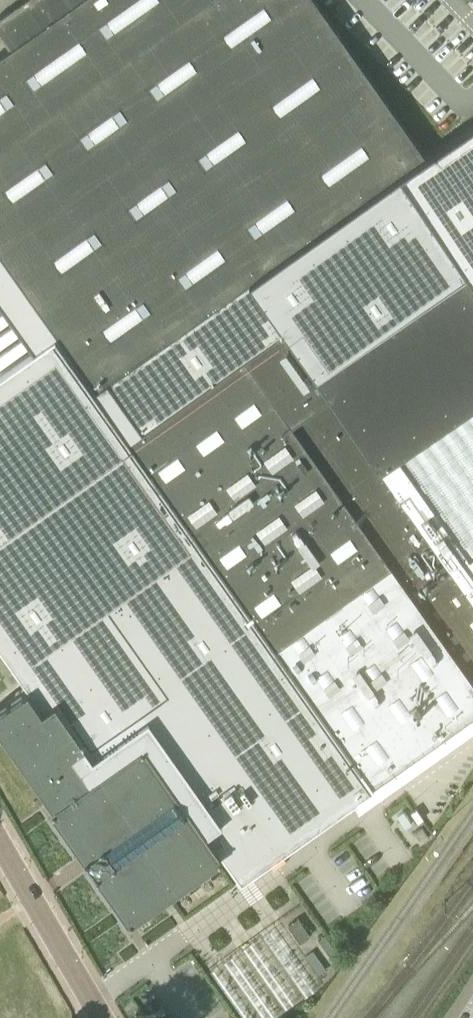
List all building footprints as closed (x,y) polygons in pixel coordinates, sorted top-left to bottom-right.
[(266,847),(323,807),(322,806),(362,777),(369,787),(373,784),(472,713),(472,122),(425,155),(316,0),(21,0),(0,15),(0,31),(2,33),(11,47),(0,54),(0,272),(48,340),(0,374),(0,644),(29,685),(28,686),(27,685),(0,704),(0,726),(53,801),(52,802),(91,858),(130,914),(221,850),(216,843),(248,820),(266,847)] [(421,843),(429,837),(422,827),(414,833),(421,843)] [(299,943),(310,936),(297,918),(287,925),(299,943)]
